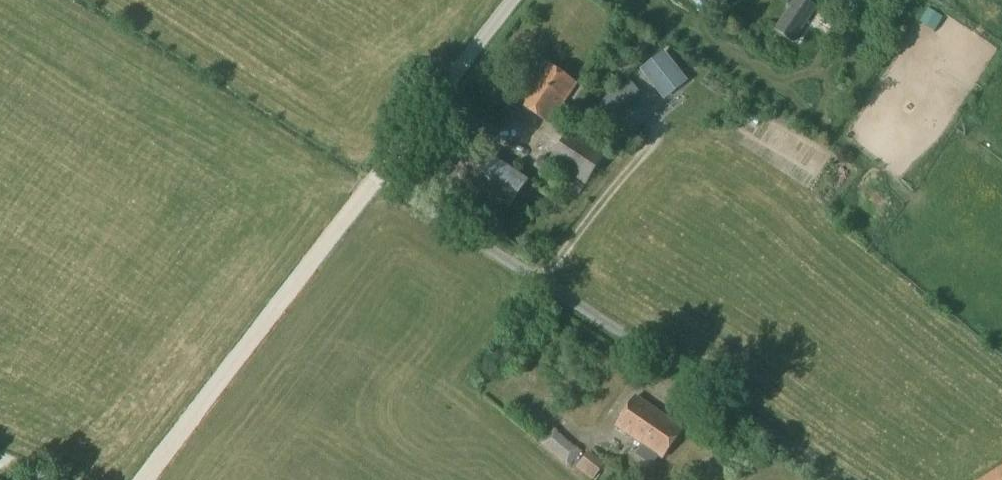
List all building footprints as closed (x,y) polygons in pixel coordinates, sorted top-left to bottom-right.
[(775,31),(795,45),(819,9),(805,0),(796,0),(775,31)] [(686,83),(663,53),(640,71),(663,101),(686,83)] [(542,60),(515,101),(550,125),(576,86),(556,72),(558,70),(542,60)] [(617,91),(598,106),(613,122),(631,109),(617,91)] [(441,125),(423,149),(451,169),(439,186),(502,227),(531,183),(441,125)] [(571,131),(551,162),(587,188),(608,156),(571,131)] [(544,157),(539,159),(536,163),(537,168),(542,172),(547,170),(550,166),(548,160),(544,157)] [(635,402),(616,433),(663,464),(683,433),(635,402)] [(551,429),(539,443),(543,446),(543,447),(567,467),(568,466),(570,468),(581,454),(579,451),(579,450),(555,431),(554,431),(551,429)] [(577,471),(589,479),(594,479),(603,467),(588,456),(577,471)] [(983,479),(1001,479),(1001,468),(983,479)]
